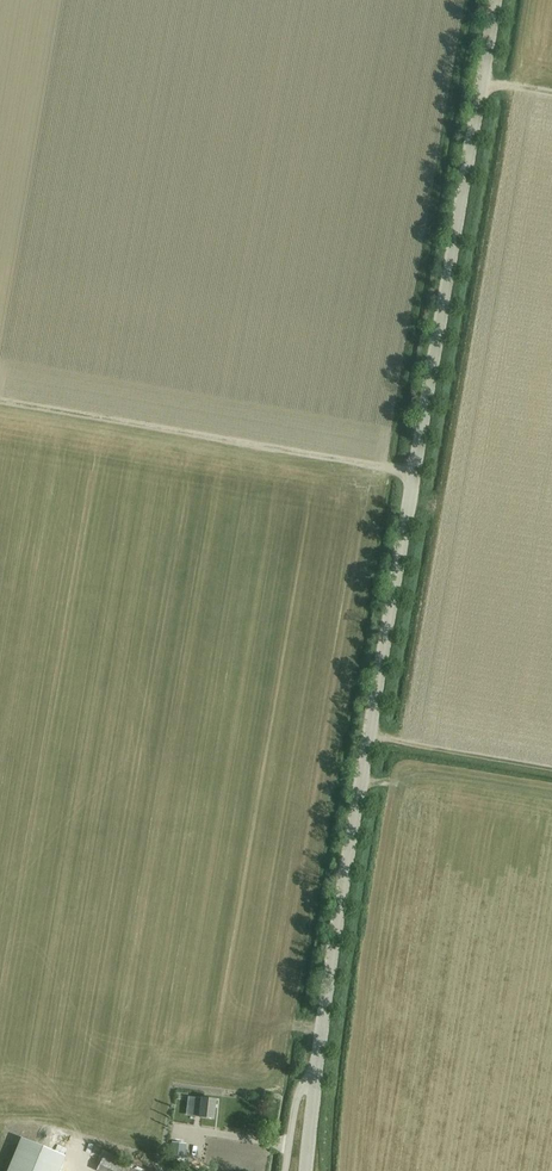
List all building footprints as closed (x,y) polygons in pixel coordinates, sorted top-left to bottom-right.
[(214,1119),(217,1100),(203,1099),(194,1098),(194,1099),(191,1099),(191,1104),(193,1104),(193,1105),(202,1107),(201,1118),(214,1119)] [(64,1158),(68,1149),(50,1141),(46,1151),(21,1141),(9,1170),(60,1170),(65,1159),(64,1158)] [(184,1159),(185,1145),(174,1143),(172,1157),(184,1159)] [(131,1168),(133,1163),(106,1151),(97,1170),(138,1170),(131,1168)]
